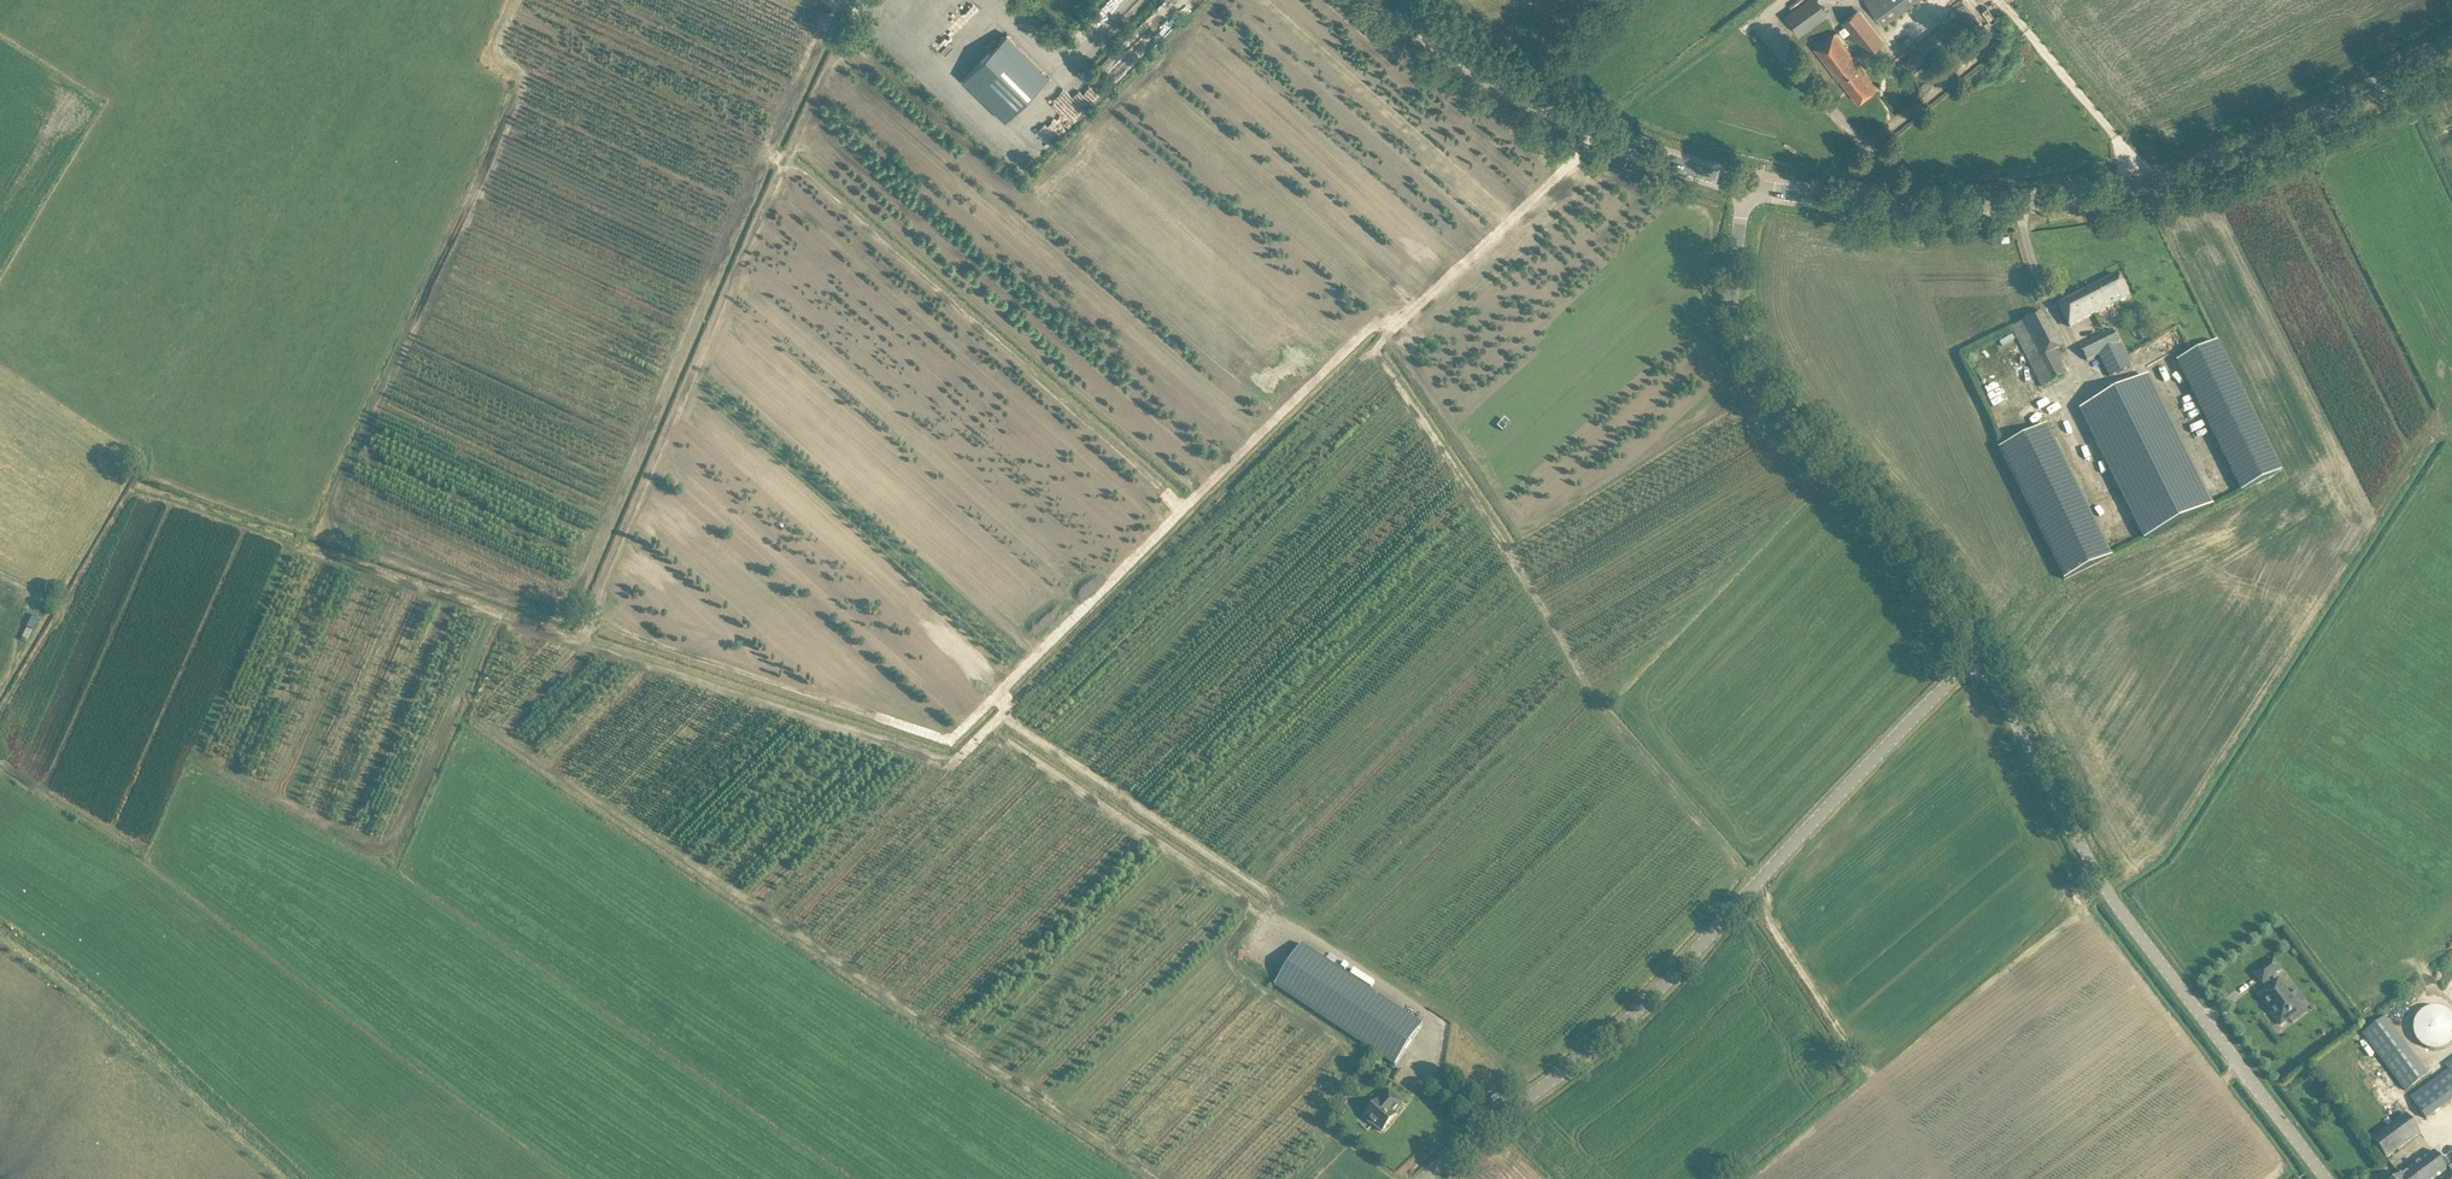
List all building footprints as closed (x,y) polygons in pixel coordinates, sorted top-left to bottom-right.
[(1775,13),(1792,36),(1832,7),(1831,6),(1838,0),(1793,0),(1775,13)] [(1881,22),(1914,0),(1866,0),(1881,22)] [(1968,4),(1965,0),(1939,0),(1899,33),(1909,45),(1905,49),(1911,57),(1922,48),(1919,45),(1968,4)] [(1869,51),(1881,39),(1857,11),(1844,22),(1869,51)] [(1841,79),(1859,102),(1877,88),(1863,70),(1857,62),(1835,32),(1814,47),(1839,80),(1841,79)] [(1048,75),(1006,34),(963,78),(1005,120),(1048,75)] [(917,62),(923,55),(900,37),(894,44),(917,62)] [(1880,65),(1886,72),(1897,64),(1891,57),(1880,65)] [(2129,297),(2118,275),(2058,305),(2069,327),(2129,297)] [(2063,349),(2044,312),(2012,328),(2043,387),(2066,375),(2055,353),(2063,349)] [(2139,316),(2131,320),(2137,333),(2145,329),(2139,316)] [(2113,330),(2101,336),(2079,347),(2086,361),(2099,355),(2110,377),(2131,366),(2113,330)] [(2241,493),(2281,472),(2215,343),(2177,362),(2241,493)] [(2137,382),(2090,404),(2146,521),(2195,498),(2137,382)] [(2049,424),(2000,446),(2061,580),(2110,558),(2049,424)] [(1423,1025),(1389,1003),(1302,945),(1275,985),(1396,1066),(1423,1025)] [(2267,989),(2260,994),(2273,1011),(2271,1012),(2280,1025),(2288,1019),(2287,1017),(2299,1008),(2278,980),(2272,985),(2268,979),(2281,969),(2274,960),(2255,974),(2262,984),(2263,983),(2267,989)] [(2420,1045),(2427,1048),(2434,1049),(2442,1048),(2448,1044),(2451,1039),(2451,1015),(2448,1011),(2442,1007),(2435,1005),(2428,1006),(2422,1008),(2417,1013),(2413,1019),(2412,1026),(2412,1032),(2415,1039),(2420,1045)] [(2362,1034),(2404,1091),(2431,1071),(2388,1014),(2362,1034)] [(2426,1119),(2451,1100),(2451,1066),(2410,1097),(2426,1119)] [(1379,1100),(1366,1115),(1363,1118),(1371,1125),(1372,1124),(1382,1132),(1397,1115),(1395,1114),(1404,1103),(1388,1090),(1380,1100),(1379,1100)] [(2372,1140),(2386,1159),(2420,1134),(2406,1114),(2372,1140)] [(2396,1178),(2451,1178),(2451,1168),(2448,1171),(2433,1151),(2396,1178)]
